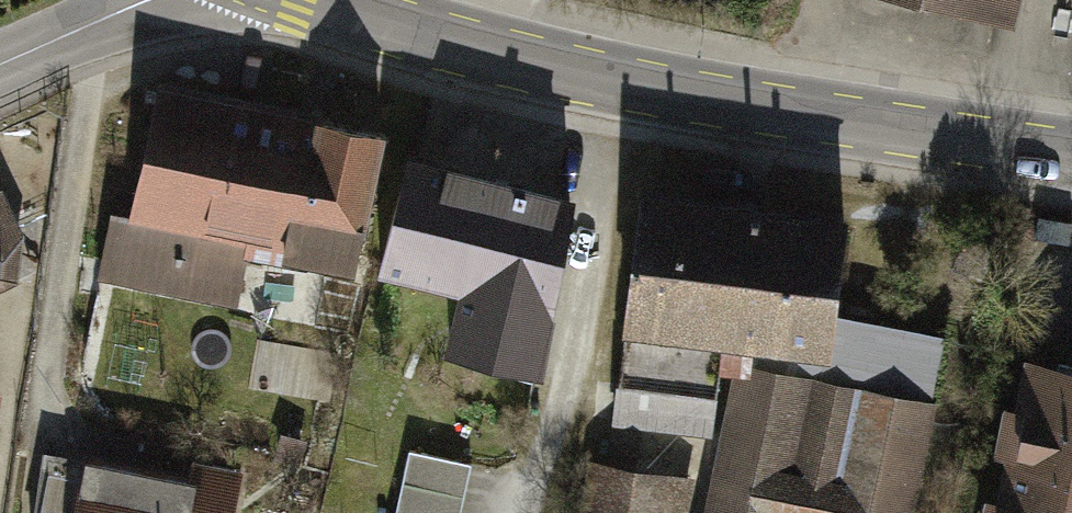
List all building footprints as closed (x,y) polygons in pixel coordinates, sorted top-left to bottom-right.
[(1022,0),(915,0),(1016,24),(1022,0)] [(383,130),(155,85),(129,219),(113,216),(100,285),(239,313),(250,256),(354,276),(383,130)] [(574,194),(403,155),(376,273),(462,292),(448,352),(533,371),(574,194)] [(0,191),(0,302),(39,287),(0,191)] [(847,218),(640,194),(624,333),(830,358),(847,218)] [(1020,356),(989,512),(1071,512),(1071,364),(1020,356)] [(734,368),(706,512),(908,512),(926,404),(734,368)] [(619,380),(613,419),(712,434),(718,395),(619,380)] [(66,446),(54,512),(238,512),(244,480),(66,446)] [(409,454),(395,512),(462,512),(473,469),(409,454)] [(583,462),(574,512),(678,512),(685,477),(583,462)]
